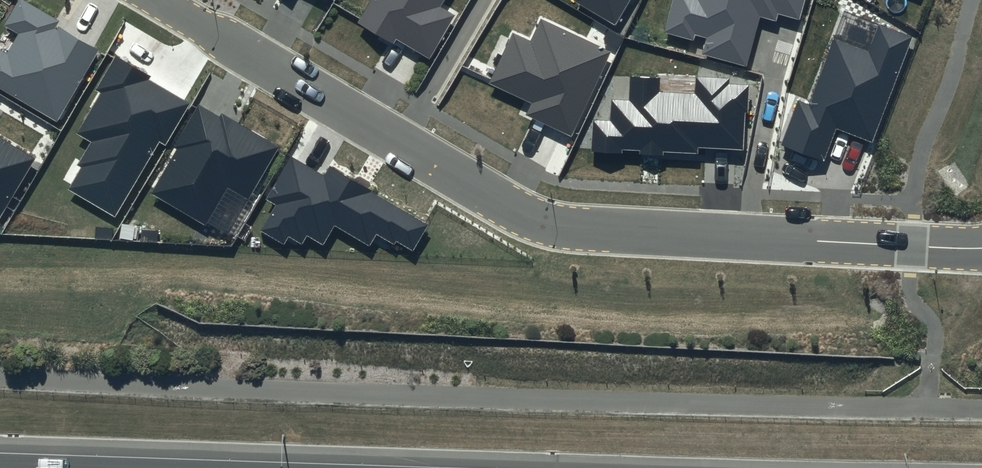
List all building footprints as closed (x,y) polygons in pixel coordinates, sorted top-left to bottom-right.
[(23,0),(18,0),(4,25),(17,33),(7,51),(0,47),(0,91),(57,123),(98,50),(54,25),(58,20),(23,0)] [(356,23),(393,44),(396,38),(430,58),(455,16),(441,8),(445,0),(370,0),(356,23)] [(575,1),(615,24),(630,0),(575,0),(575,1)] [(664,32),(693,40),(694,35),(706,38),(702,54),(747,66),(761,18),(776,22),(778,15),(799,21),(805,0),(673,0),(664,32)] [(609,52),(540,20),(530,42),(513,33),(489,84),(531,103),(525,115),(571,135),(609,52)] [(910,37),(879,26),(869,51),(834,38),(810,104),(798,100),(781,145),(823,160),(835,128),(871,142),(910,37)] [(150,76),(115,55),(94,90),(99,93),(75,134),(90,143),(77,165),(81,167),(69,188),(114,215),(158,140),(165,144),(188,104),(148,80),(150,76)] [(659,79),(631,77),(630,101),(613,100),(612,122),(594,121),(592,151),(621,153),(621,149),(640,150),(639,153),(662,154),(662,151),(697,153),(697,148),(745,150),(746,115),(750,115),(751,83),(731,82),(731,78),(696,76),(695,95),(658,93),(659,79)] [(220,117),(199,105),(174,148),(177,149),(151,193),(205,226),(208,221),(228,232),(278,147),(222,114),(220,117)] [(34,159),(0,139),(0,216),(34,159)] [(429,224),(330,166),(324,177),(291,158),(266,199),(276,204),(261,230),(283,244),(288,236),(302,244),(307,236),(323,245),(334,225),(370,246),(376,235),(395,246),(397,242),(413,252),(429,224)]
